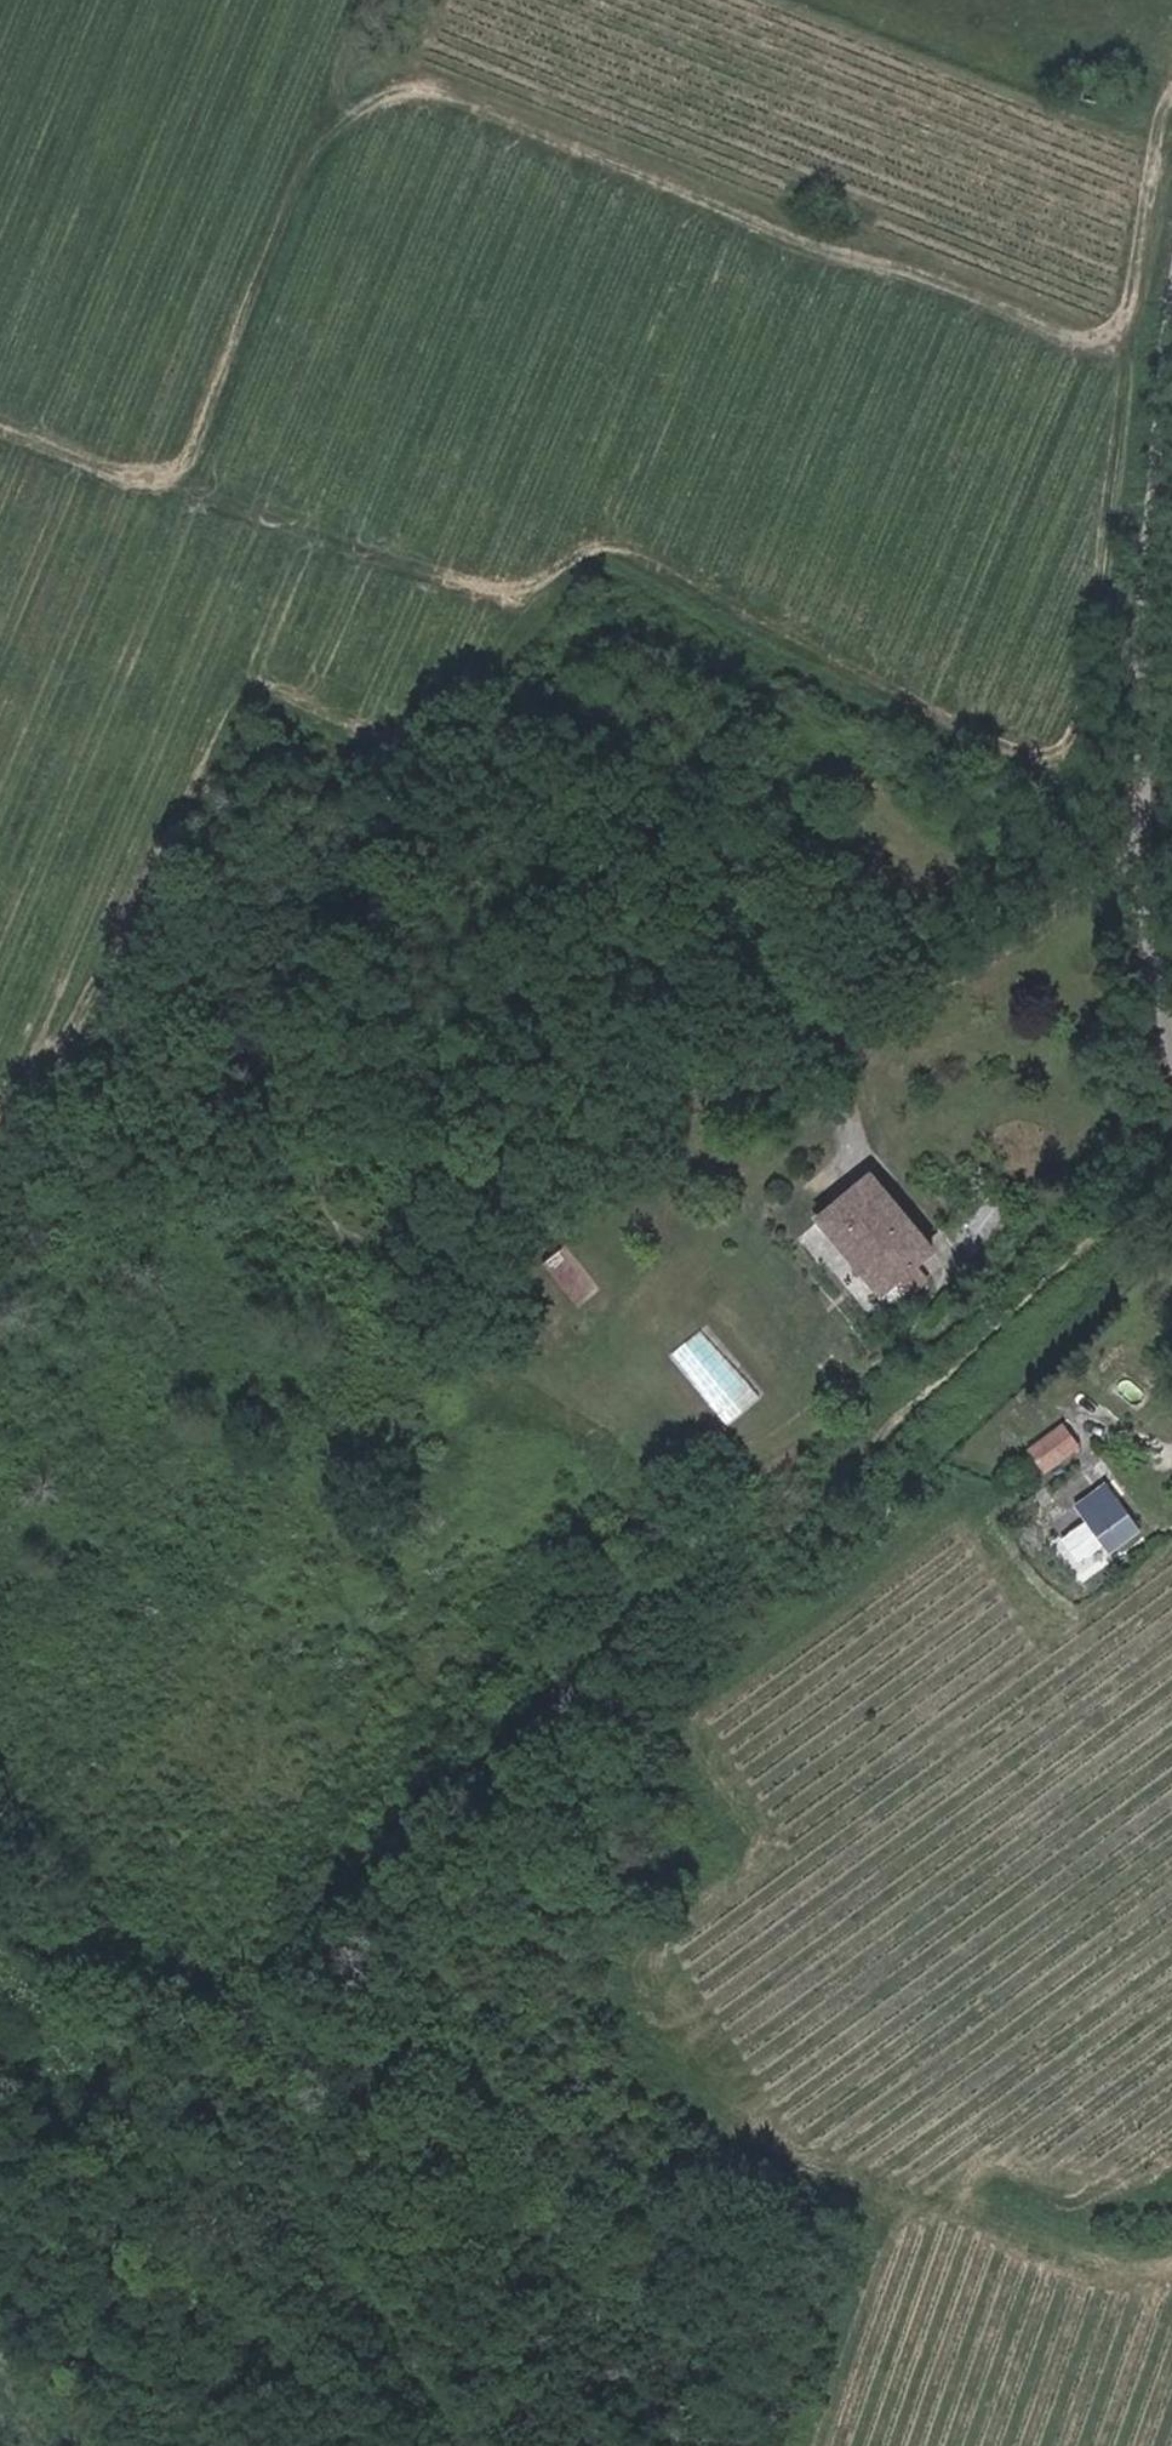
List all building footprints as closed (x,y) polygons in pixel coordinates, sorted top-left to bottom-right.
[(900,1285),(947,1241),(881,1171),(834,1215),(900,1285)] [(573,1297),(599,1285),(577,1240),(551,1252),(573,1297)] [(1059,1467),(1087,1446),(1072,1427),(1044,1449),(1059,1467)] [(1123,1551),(1154,1528),(1118,1481),(1087,1505),(1123,1551)]
